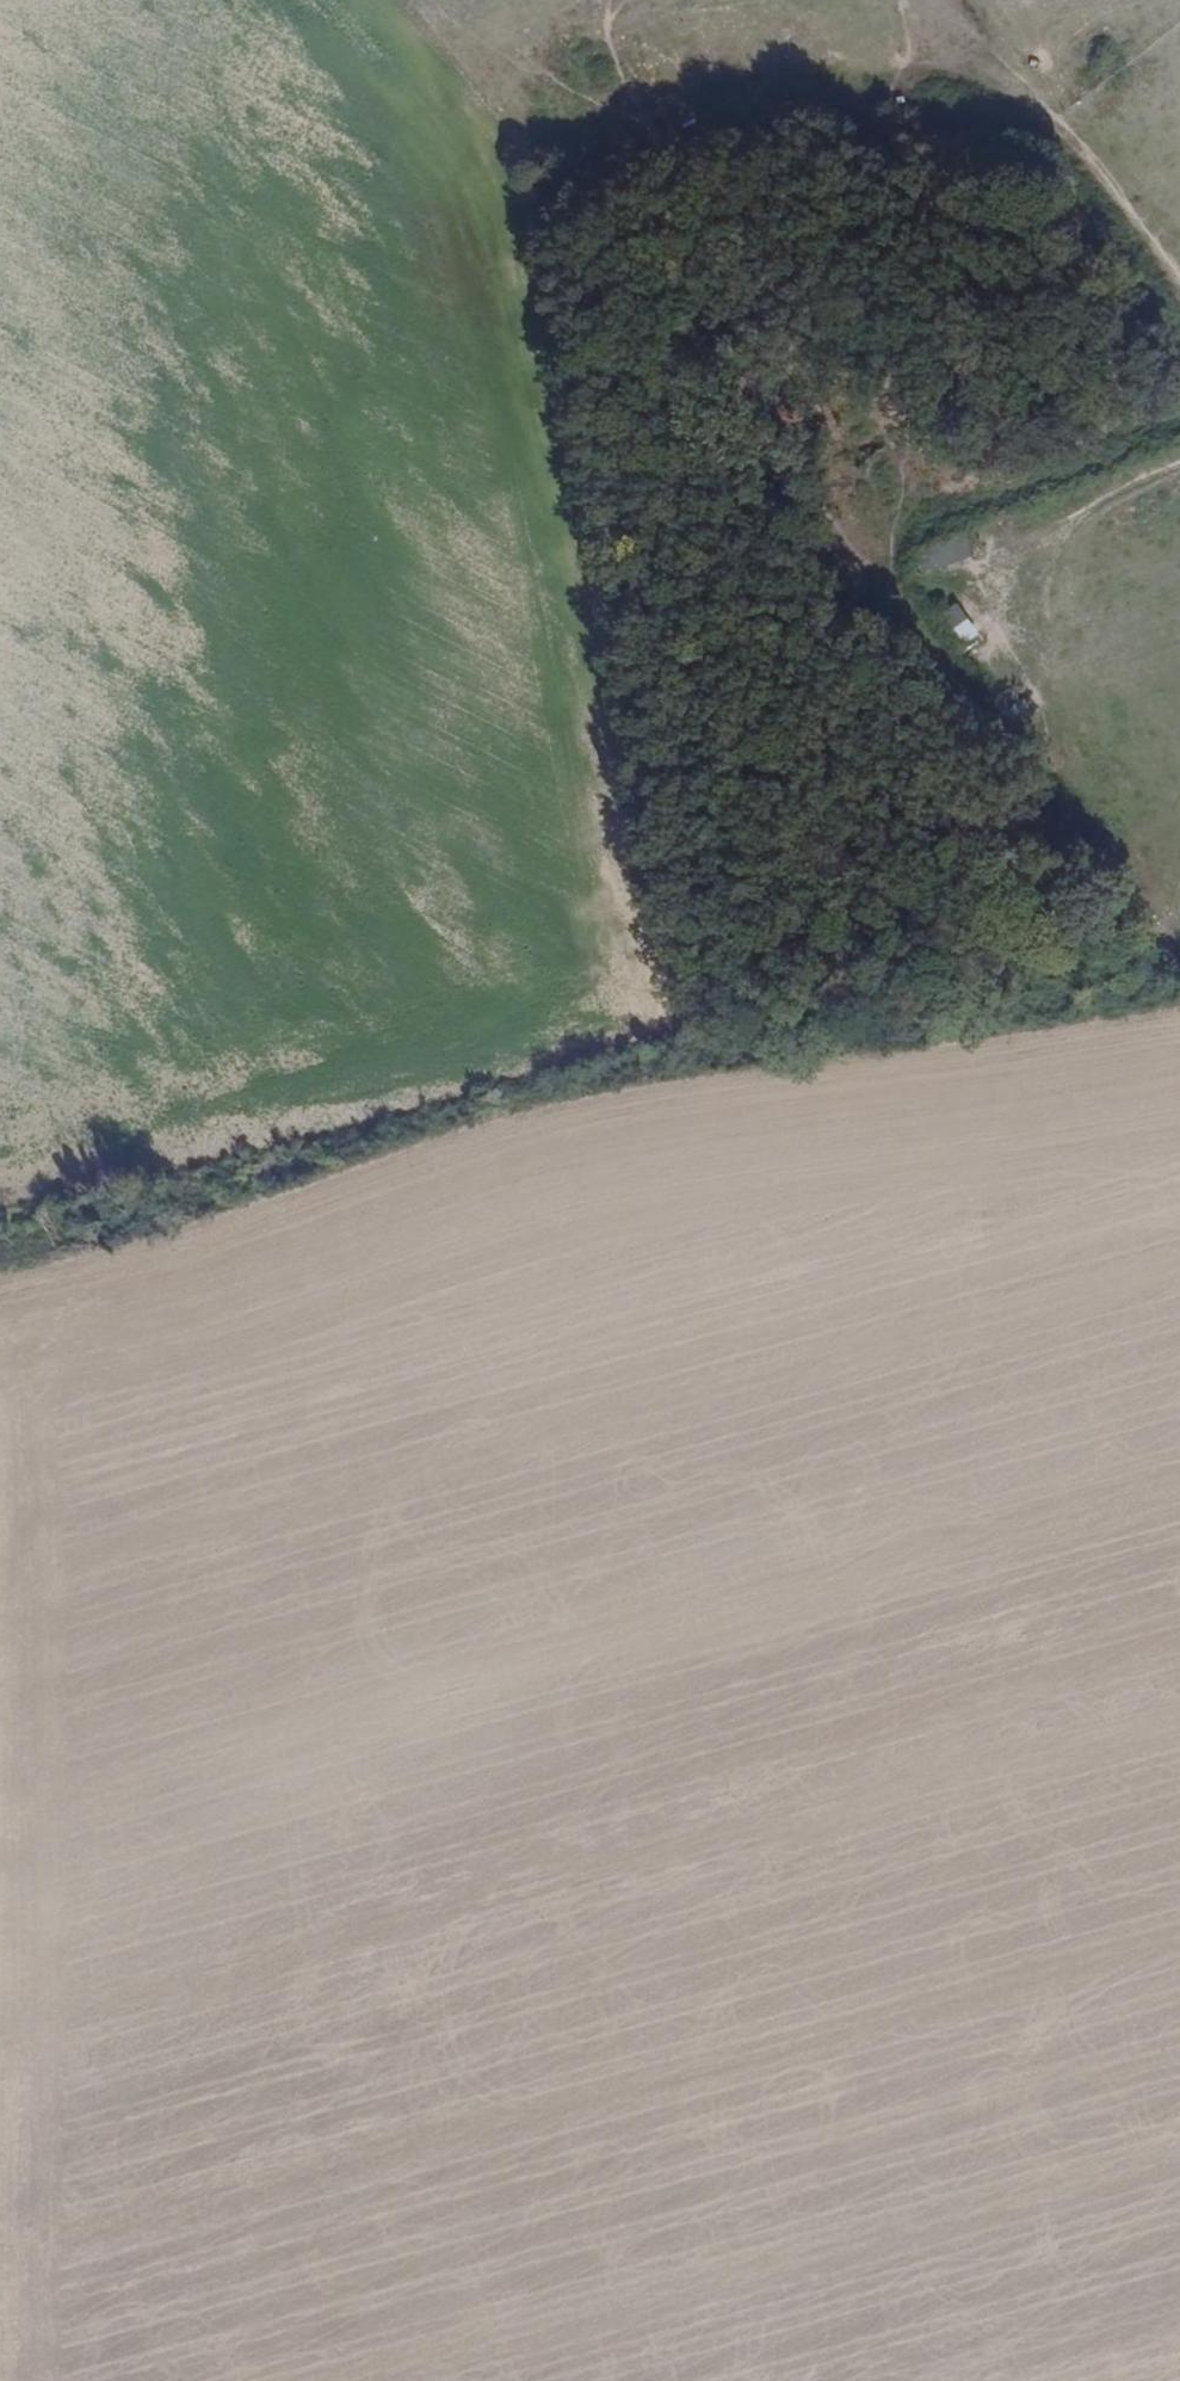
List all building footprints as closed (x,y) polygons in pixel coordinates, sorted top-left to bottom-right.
[(939,611),(957,646),(976,636),(958,602),(939,611)]
